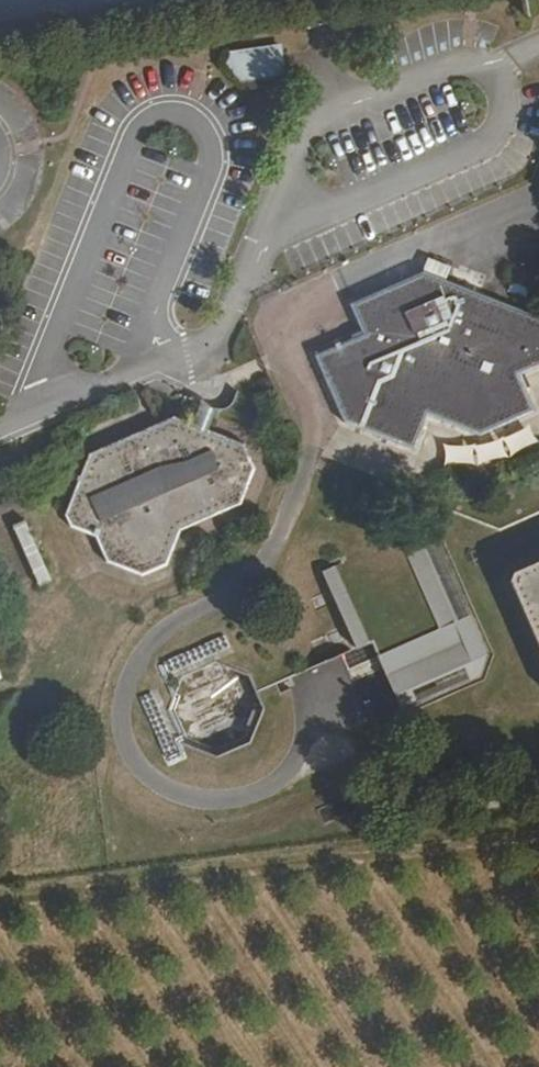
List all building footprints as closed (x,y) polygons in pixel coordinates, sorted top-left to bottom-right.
[(255,51),(217,57),(212,74),(224,89),(259,84),(268,64),(255,51)] [(350,310),(361,337),(317,357),(345,426),(411,449),(426,416),(477,436),(530,413),(515,375),(538,365),(538,322),(422,277),(350,310)] [(247,443),(170,408),(85,444),(60,500),(62,508),(66,518),(86,526),(100,555),(135,571),(161,562),(177,525),(237,500),(255,466),(247,443)] [(21,510),(10,515),(34,578),(46,572),(21,510)] [(427,516),(393,531),(430,622),(371,648),(365,632),(359,634),(329,558),(316,564),(348,638),(327,647),(362,726),(473,679),(484,650),(427,516)] [(430,622),(393,531),(329,558),(359,634),(365,632),(371,648),(430,622)] [(502,565),(502,574),(504,582),(538,665),(538,549),(502,565)]
